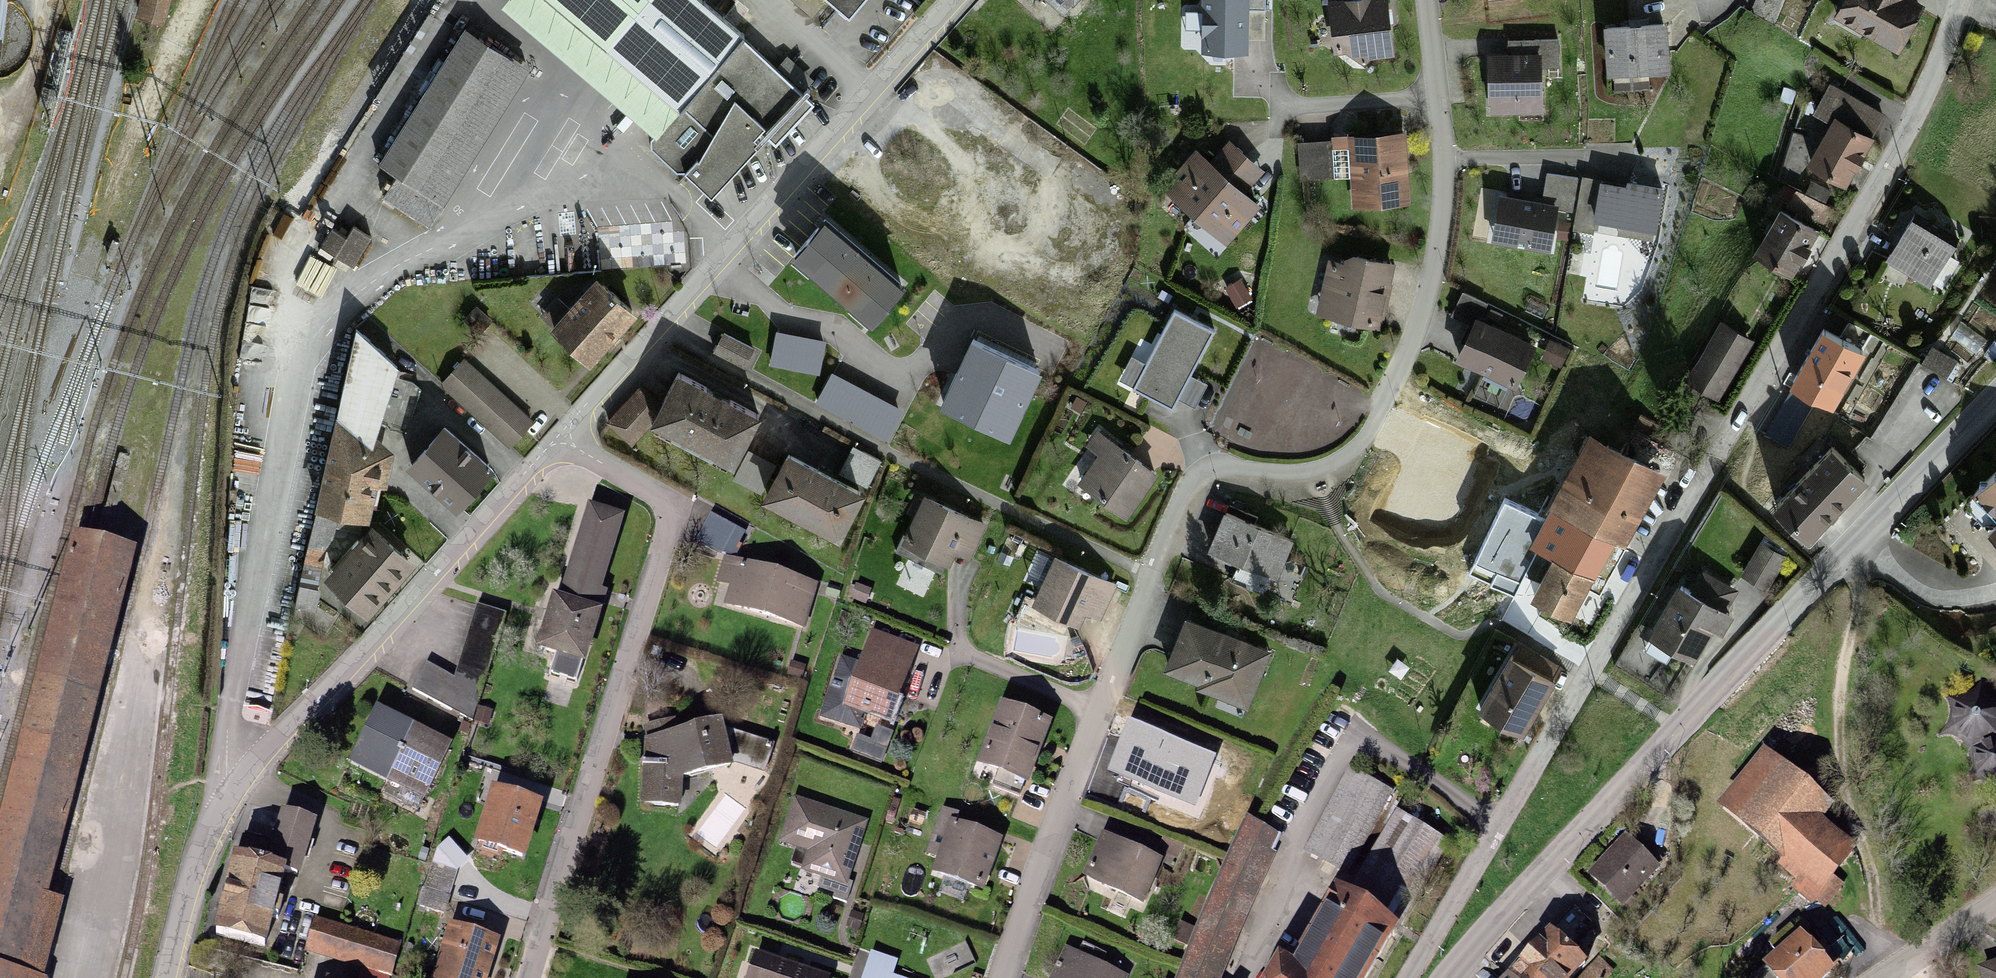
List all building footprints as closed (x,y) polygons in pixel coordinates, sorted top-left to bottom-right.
[(135,18),(164,26),(171,0),(140,0),(135,18)] [(693,0),(519,0),(509,12),(662,139),(685,111),(743,42),(693,0)] [(854,14),(865,0),(836,0),(854,14)] [(1067,17),(1082,0),(1048,0),(1067,17)] [(1204,54),(1245,55),(1246,0),(1205,0),(1204,54)] [(1841,23),(1899,57),(1923,17),(1904,6),(1908,0),(1854,0),(1841,23)] [(1389,4),(1331,6),(1333,45),(1359,63),(1391,61),(1389,4)] [(1667,34),(1610,36),(1612,81),(1668,79),(1667,34)] [(463,37),(382,165),(402,178),(389,198),(431,225),(525,77),(463,37)] [(1510,49),(1489,50),(1489,113),(1544,112),(1544,67),(1560,67),(1560,37),(1510,37),(1510,49)] [(743,42),(685,111),(722,141),(690,179),(718,202),(807,95),(743,42)] [(1840,125),(1868,139),(1881,115),(1835,92),(1823,116),(1840,125)] [(1840,125),(1815,174),(1848,190),(1873,141),(1868,139),(1840,125)] [(1408,206),(1405,143),(1354,145),(1356,208),(1408,206)] [(1334,147),(1301,148),(1302,180),(1335,179),(1334,147)] [(1230,149),(1211,170),(1244,199),(1263,179),(1230,149)] [(1198,158),(1167,192),(1227,246),(1258,212),(1244,199),(1211,170),(1198,158)] [(1544,194),(1500,187),(1492,238),(1555,247),(1561,207),(1575,209),(1580,175),(1548,170),(1544,194)] [(1662,186),(1605,176),(1597,217),(1654,227),(1662,186)] [(1783,218),(1757,262),(1795,284),(1821,240),(1783,218)] [(684,226),(603,226),(603,262),(684,262),(684,226)] [(825,228),(797,263),(876,328),(904,293),(825,228)] [(1912,228),(1892,263),(1935,287),(1955,252),(1912,228)] [(330,234),(321,247),(353,268),(370,244),(354,233),(346,245),(330,234)] [(1331,268),(1321,316),(1380,328),(1392,272),(1350,264),(1348,271),(1331,268)] [(598,288),(553,335),(590,371),(635,323),(598,288)] [(1453,320),(1477,332),(1480,327),(1488,311),(1464,298),(1453,320)] [(1176,317),(1138,391),(1172,408),(1210,334),(1176,317)] [(1723,326),(1690,385),(1718,401),(1751,342),(1723,326)] [(1533,356),(1480,327),(1477,332),(1461,363),(1514,391),(1533,356)] [(750,352),(724,338),(716,353),(742,367),(750,352)] [(418,395),(358,339),(297,609),(314,611),(338,527),(371,528),(389,462),(375,448),(384,421),(403,430),(418,395)] [(1823,341),(1796,389),(1832,410),(1859,361),(1823,341)] [(1937,349),(1924,368),(1947,382),(1960,363),(1937,349)] [(1037,380),(973,350),(944,411),(1009,441),(1037,380)] [(464,364),(442,388),(509,446),(530,422),(464,364)] [(681,384),(656,430),(738,475),(763,429),(681,384)] [(898,417),(831,384),(820,406),(887,440),(898,417)] [(639,390),(610,424),(622,433),(650,399),(639,390)] [(448,436),(413,475),(460,517),(495,479),(448,436)] [(1156,481),(1097,437),(1087,450),(1102,461),(1082,487),(1127,520),(1156,481)] [(1594,443),(1532,552),(1561,568),(1539,607),(1571,624),(1593,586),(1601,590),(1662,482),(1594,443)] [(853,453),(840,479),(864,491),(877,466),(853,453)] [(1870,487),(1835,456),(1781,517),(1816,548),(1870,487)] [(789,462),(766,506),(842,547),(866,502),(789,462)] [(1980,496),(1995,512),(1995,480),(1980,496)] [(984,530),(925,504),(907,546),(951,565),(956,552),(972,559),(984,530)] [(561,607),(597,617),(622,525),(586,515),(561,607)] [(1225,520),(1211,555),(1280,583),(1294,548),(1225,520)] [(66,895),(52,890),(137,544),(75,529),(0,815),(0,977),(45,977),(66,895)] [(373,535),(328,585),(370,623),(415,573),(373,535)] [(1761,550),(1745,579),(1768,592),(1784,563),(1761,550)] [(1112,588),(1055,564),(1036,609),(1079,628),(1084,616),(1098,621),(1112,588)] [(815,592),(726,565),(719,587),(731,591),(725,611),(802,635),(815,592)] [(1678,589),(1650,640),(1702,670),(1731,619),(1678,589)] [(554,605),(540,656),(590,670),(604,619),(597,617),(561,607),(554,605)] [(425,668),(414,693),(470,720),(500,616),(477,608),(455,684),(425,668)] [(1268,658),(1187,625),(1167,673),(1206,689),(1204,694),(1246,711),(1268,658)] [(872,639),(847,709),(891,725),(916,654),(872,639)] [(1521,651),(1483,715),(1522,738),(1560,674),(1521,651)] [(1946,731),(1957,747),(1981,752),(1995,744),(1995,703),(1978,693),(1949,710),(1946,731)] [(1003,710),(982,771),(1028,787),(1049,726),(1003,710)] [(379,717),(355,764),(394,784),(389,793),(421,809),(450,752),(438,746),(393,724),(379,717)] [(1213,755),(1130,720),(1110,767),(1194,802),(1213,755)] [(1981,752),(1973,781),(1995,785),(1995,744),(1981,752)] [(726,745),(646,746),(647,809),(682,808),(681,785),(727,784),(726,745)] [(1767,766),(1726,818),(1789,867),(1780,878),(1822,910),(1863,858),(1832,834),(1841,824),(1767,766)] [(1349,774),(1306,858),(1349,880),(1392,796),(1349,774)] [(494,798),(478,858),(526,870),(542,810),(494,798)] [(861,828),(794,806),(781,845),(811,855),(806,871),(842,883),(861,828)] [(1397,820),(1348,908),(1396,939),(1446,848),(1397,820)] [(242,846),(217,952),(269,964),(289,882),(298,884),(312,829),(282,822),(275,853),(242,846)] [(1246,828),(1227,869),(1184,977),(1223,977),(1246,914),(1281,842),(1246,828)] [(995,844),(953,829),(935,880),(978,894),(995,844)] [(1107,843),(1089,882),(1143,906),(1161,867),(1107,843)] [(1626,845),(1592,883),(1622,910),(1656,873),(1626,845)] [(438,868),(421,907),(441,916),(458,878),(438,868)] [(1396,939),(1348,908),(1342,904),(1294,977),(1284,971),(1279,977),(1370,977),(1396,939)] [(1554,943),(1570,957),(1597,928),(1582,913),(1554,943)] [(308,959),(365,977),(387,977),(397,949),(320,924),(308,959)] [(439,977),(495,977),(503,948),(451,934),(439,977)] [(1764,977),(1834,977),(1835,977),(1798,942),(1764,977)] [(1570,957),(1554,943),(1521,977),(1592,977),(1570,957)] [(1056,977),(1112,977),(1067,956),(1056,977)] [(752,977),(814,977),(758,961),(752,977)] [(864,977),(893,977),(895,971),(870,962),(864,977)]
